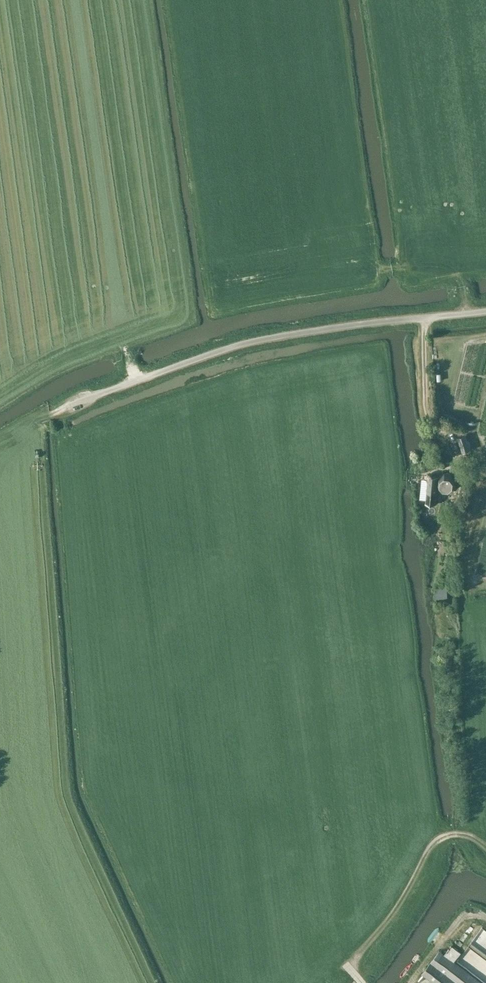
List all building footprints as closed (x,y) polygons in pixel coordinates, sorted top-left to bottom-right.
[(471,450),(466,434),(457,437),(462,453),(471,450)] [(436,504),(438,476),(428,474),(425,503),(436,504)] [(453,485),(454,480),(450,476),(445,475),(441,478),(440,484),(444,488),(449,488),(453,485)] [(448,598),(447,587),(438,587),(438,598),(448,598)] [(451,946),(450,946),(443,955),(439,952),(422,975),(433,982),(481,982),(451,962),(459,952),(451,946)] [(465,969),(481,980),(485,972),(485,963),(478,958),(476,960),(472,957),(465,969)]
